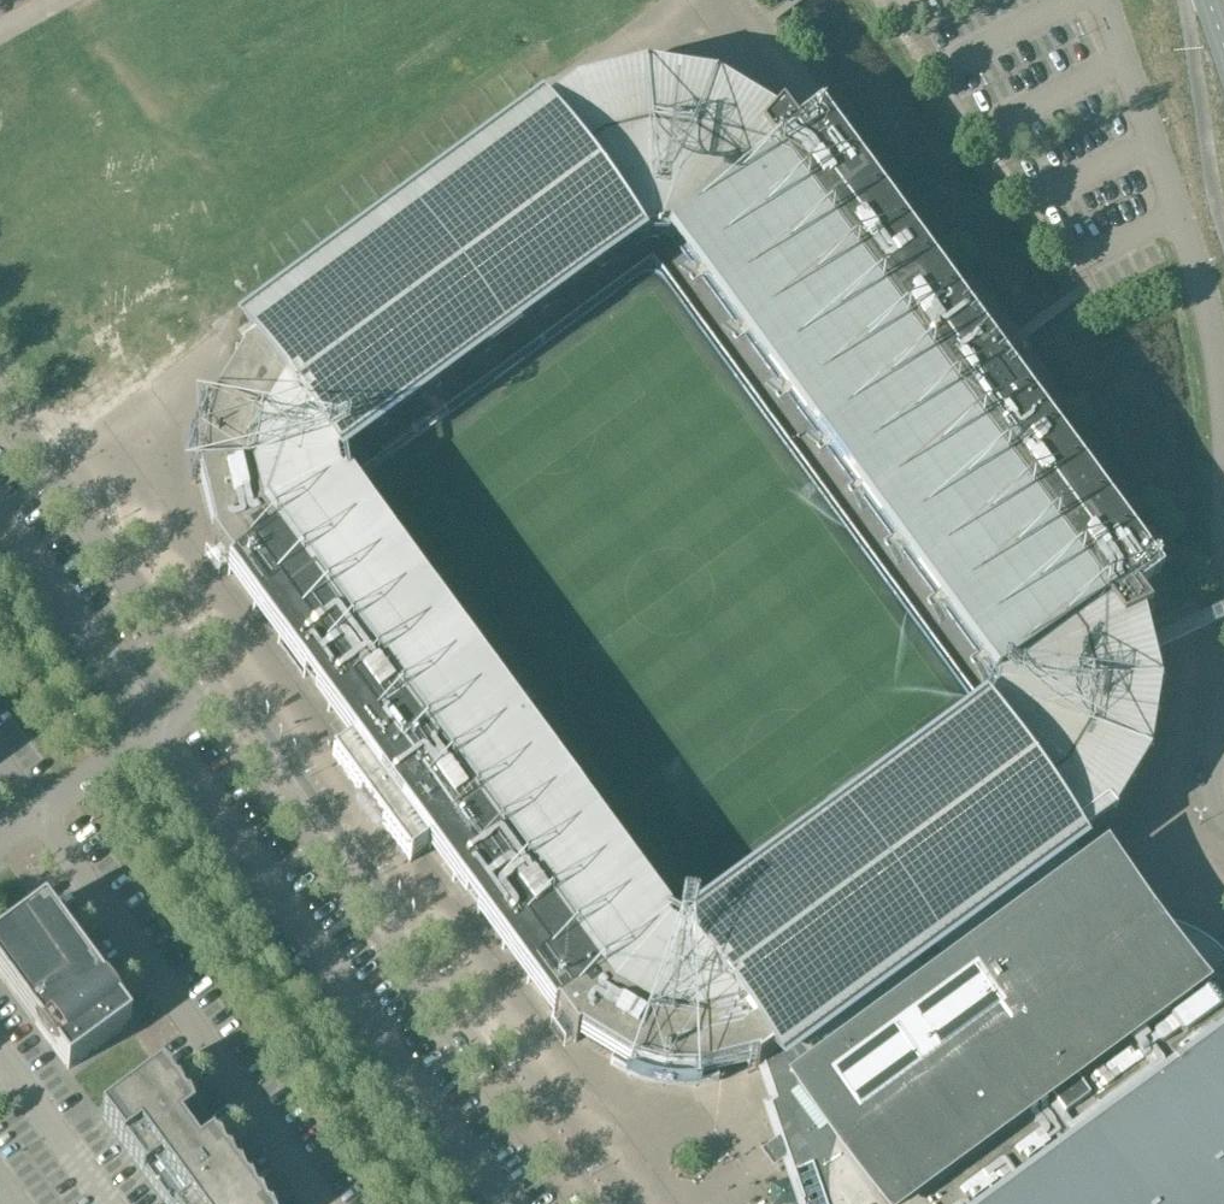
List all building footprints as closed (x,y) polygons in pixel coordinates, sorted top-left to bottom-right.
[(561,126),(557,120),(253,344),(264,359),(253,370),(221,425),(210,492),(225,551),(240,580),(365,747),(337,766),(412,867),(437,852),(585,1052),(649,1086),(708,1092),(795,1074),(805,1089),(1116,868),(1108,855),(1125,839),(1166,776),(1173,744),(1177,706),(1175,679),(1168,649),(1161,633),(1151,609),(813,148),(729,99),(658,87),(590,105),(561,126)] [(27,633),(39,624),(30,612),(19,621),(27,633)] [(1221,956),(1214,949),(1207,944),(1199,939),(1191,935),(1183,931),(1175,928),(1166,925),(1157,924),(1148,923),(1143,922),(1101,865),(1092,872),(1071,842),(1100,821),(1050,774),(1048,777),(731,1009),(729,1009),(758,1072),(764,1068),(776,1105),(771,1109),(782,1143),(768,1154),(778,1167),(788,1160),(803,1203),(1223,1203),(1223,958),(1221,956)] [(131,1025),(46,908),(0,942),(0,976),(69,1071),(112,1039),(131,1025)] [(112,1039),(69,1071),(102,1116),(160,1074),(155,1068),(122,1053),(112,1039)] [(102,1116),(166,1203),(255,1203),(160,1074),(102,1116)]
